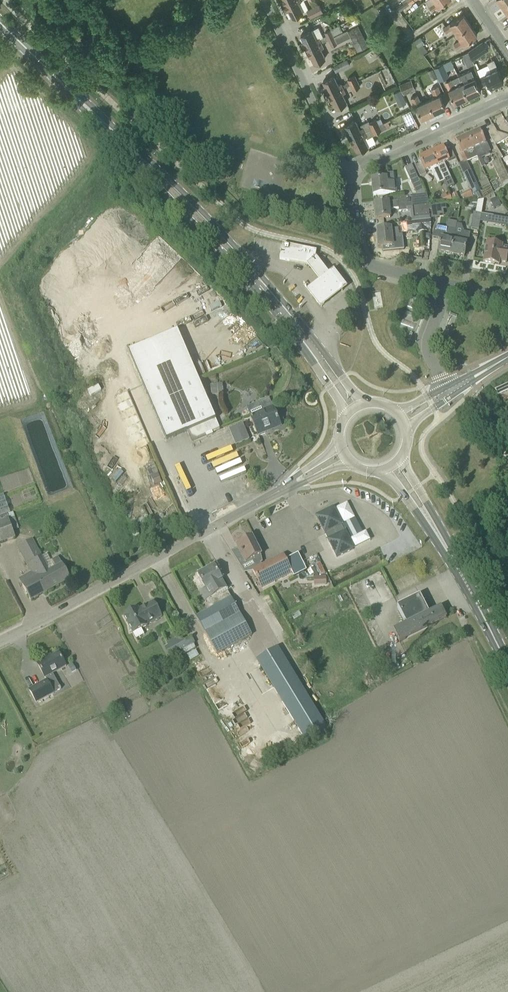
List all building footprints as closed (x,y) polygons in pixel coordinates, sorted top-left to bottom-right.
[(285,4),(292,18),(303,12),(299,2),(303,0),(293,0),(285,4)] [(435,2),(429,6),(432,10),(447,0),(434,0),(435,2)] [(319,4),(307,10),(311,18),(323,12),(319,4)] [(457,34),(470,25),(463,14),(443,28),(447,33),(453,28),(457,34)] [(308,50),(321,43),(328,39),(334,37),(334,36),(343,31),(340,25),(325,32),(326,36),(324,37),(319,27),(301,35),(308,50)] [(453,44),(457,49),(477,35),(470,25),(457,34),(460,39),(453,44)] [(358,26),(348,31),(357,51),(368,46),(358,26)] [(334,37),(328,39),(332,47),(338,44),(334,37)] [(469,51),(469,52),(473,61),(489,50),(482,41),(469,51)] [(321,43),(308,50),(314,64),(326,58),(321,48),(324,47),(321,43)] [(427,50),(422,44),(418,46),(424,55),(428,52),(427,50)] [(376,49),(365,52),(368,62),(379,59),(376,49)] [(455,57),(453,52),(436,57),(438,62),(455,57)] [(473,61),(469,52),(462,55),(467,67),(474,63),(473,61)] [(336,72),(350,65),(347,59),(333,66),(336,72)] [(491,72),(485,75),(485,74),(480,76),(484,85),(489,83),(490,87),(491,87),(492,87),(501,83),(501,82),(504,81),(494,59),(487,62),(491,72)] [(451,60),(433,68),(439,81),(449,77),(447,71),(454,67),(451,60)] [(433,69),(428,71),(432,81),(437,78),(433,69)] [(467,73),(459,76),(462,84),(468,97),(481,91),(471,70),(466,72),(467,73)] [(358,81),(355,75),(347,80),(350,85),(358,81)] [(329,95),(343,88),(342,84),(339,85),(335,76),(323,82),(329,95)] [(455,103),(468,97),(462,84),(459,76),(446,82),(455,103)] [(399,85),(404,95),(416,90),(412,79),(399,85)] [(361,86),(358,81),(350,85),(353,90),(361,86)] [(428,100),(434,113),(446,107),(440,95),(441,94),(437,86),(431,89),(435,97),(428,100)] [(343,88),(329,95),(336,108),(347,103),(343,93),(345,92),(343,88)] [(422,118),(434,113),(428,100),(421,103),(417,95),(411,98),(415,106),(416,106),(422,118)] [(402,114),(407,124),(415,121),(410,110),(402,114)] [(351,139),(385,122),(382,117),(370,123),(369,121),(361,125),(362,128),(360,129),(356,120),(344,126),(351,139)] [(368,146),(364,138),(366,136),(367,138),(375,135),(375,134),(390,126),(388,121),(385,122),(351,139),(357,152),(368,146)] [(503,141),(502,141),(493,125),(486,129),(490,136),(495,146),(503,141)] [(480,131),(468,137),(478,158),(482,168),(485,166),(482,158),(489,155),(488,153),(491,151),(487,144),(486,144),(480,131)] [(478,158),(468,137),(456,142),(462,155),(461,156),(464,163),(478,158)] [(502,141),(503,141),(495,146),(503,158),(500,159),(507,177),(507,138),(502,141)] [(444,164),(450,161),(444,148),(431,153),(444,182),(450,179),(444,164)] [(426,172),(431,170),(438,185),(444,182),(431,153),(419,159),(421,164),(416,166),(415,164),(414,164),(420,176),(426,173),(426,172)] [(500,159),(492,163),(504,188),(507,185),(507,177),(500,159)] [(411,182),(418,178),(412,165),(405,168),(411,182)] [(472,193),(480,189),(471,171),(464,175),(472,193)] [(372,180),(374,195),(395,193),(394,173),(385,174),(386,179),(372,180)] [(459,200),(457,193),(450,195),(453,202),(459,200)] [(390,209),(399,208),(399,212),(410,210),(411,222),(431,220),(429,210),(431,210),(427,197),(427,194),(392,198),(392,202),(375,204),(377,219),(391,218),(390,209)] [(443,205),(431,207),(432,215),(432,217),(440,217),(440,215),(443,214),(442,209),(444,209),(443,205)] [(449,226),(456,227),(459,206),(452,205),(449,226)] [(482,215),(473,213),(471,229),(479,230),(482,215)] [(493,224),(507,226),(507,219),(494,217),(493,224)] [(413,222),(413,223),(401,224),(402,233),(417,232),(417,233),(427,232),(427,231),(431,230),(431,220),(413,222)] [(452,255),(454,242),(447,240),(449,229),(435,226),(433,237),(441,239),(439,252),(452,255)] [(379,245),(379,247),(389,246),(389,250),(401,249),(400,243),(392,243),(391,229),(378,230),(379,239),(377,239),(377,246),(379,245)] [(464,257),(467,244),(469,244),(471,233),(464,232),(461,243),(454,242),(452,255),(464,257)] [(495,261),(506,263),(507,254),(507,248),(503,247),(503,245),(487,242),(484,262),(495,264),(495,261)] [(314,266),(317,251),(283,244),(280,259),(314,266)] [(401,327),(411,330),(418,304),(408,301),(401,327)] [(215,357),(198,363),(203,374),(220,368),(215,357)] [(211,395),(223,394),(223,384),(210,385),(211,395)] [(265,430),(280,424),(269,399),(259,403),(262,409),(250,415),(258,436),(266,433),(265,430)] [(209,403),(159,425),(166,441),(187,432),(189,435),(191,434),(192,436),(198,438),(220,429),(209,403)] [(229,429),(236,445),(250,439),(243,423),(229,429)] [(156,499),(167,494),(154,464),(143,468),(156,499)] [(337,557),(353,549),(333,509),(317,517),(337,557)] [(13,530),(19,528),(14,512),(7,515),(9,519),(0,522),(0,544),(16,538),(13,530)] [(237,545),(246,564),(253,560),(256,564),(262,563),(261,556),(262,556),(260,552),(259,547),(257,547),(252,537),(244,542),(243,540),(237,543),(238,545),(237,545)] [(59,558),(51,561),(46,564),(32,540),(17,548),(31,573),(19,579),(23,586),(31,601),(71,579),(62,564),(59,558)] [(290,566),(302,562),(299,554),(288,558),(290,566)] [(284,555),(253,571),(262,588),(292,572),(284,555)] [(199,576),(196,577),(200,583),(202,582),(206,589),(211,599),(207,601),(211,609),(195,617),(204,633),(205,633),(216,653),(250,634),(230,598),(221,603),(217,594),(226,589),(214,567),(199,576)] [(326,584),(326,576),(314,577),(314,585),(326,584)] [(427,612),(418,594),(396,605),(405,623),(392,629),(398,640),(445,617),(440,605),(427,612)] [(133,611),(124,616),(133,633),(162,617),(155,604),(147,608),(146,606),(134,612),(133,611)] [(186,645),(185,643),(181,635),(174,639),(167,643),(168,646),(172,653),(180,649),(182,648),(187,645),(186,645)] [(277,648),(256,660),(305,742),(326,729),(277,648)] [(46,658),(37,663),(46,680),(47,679),(55,693),(61,689),(53,673),(66,666),(59,654),(47,660),(46,658)] [(46,680),(29,689),(37,703),(55,693),(47,679),(46,680)]
